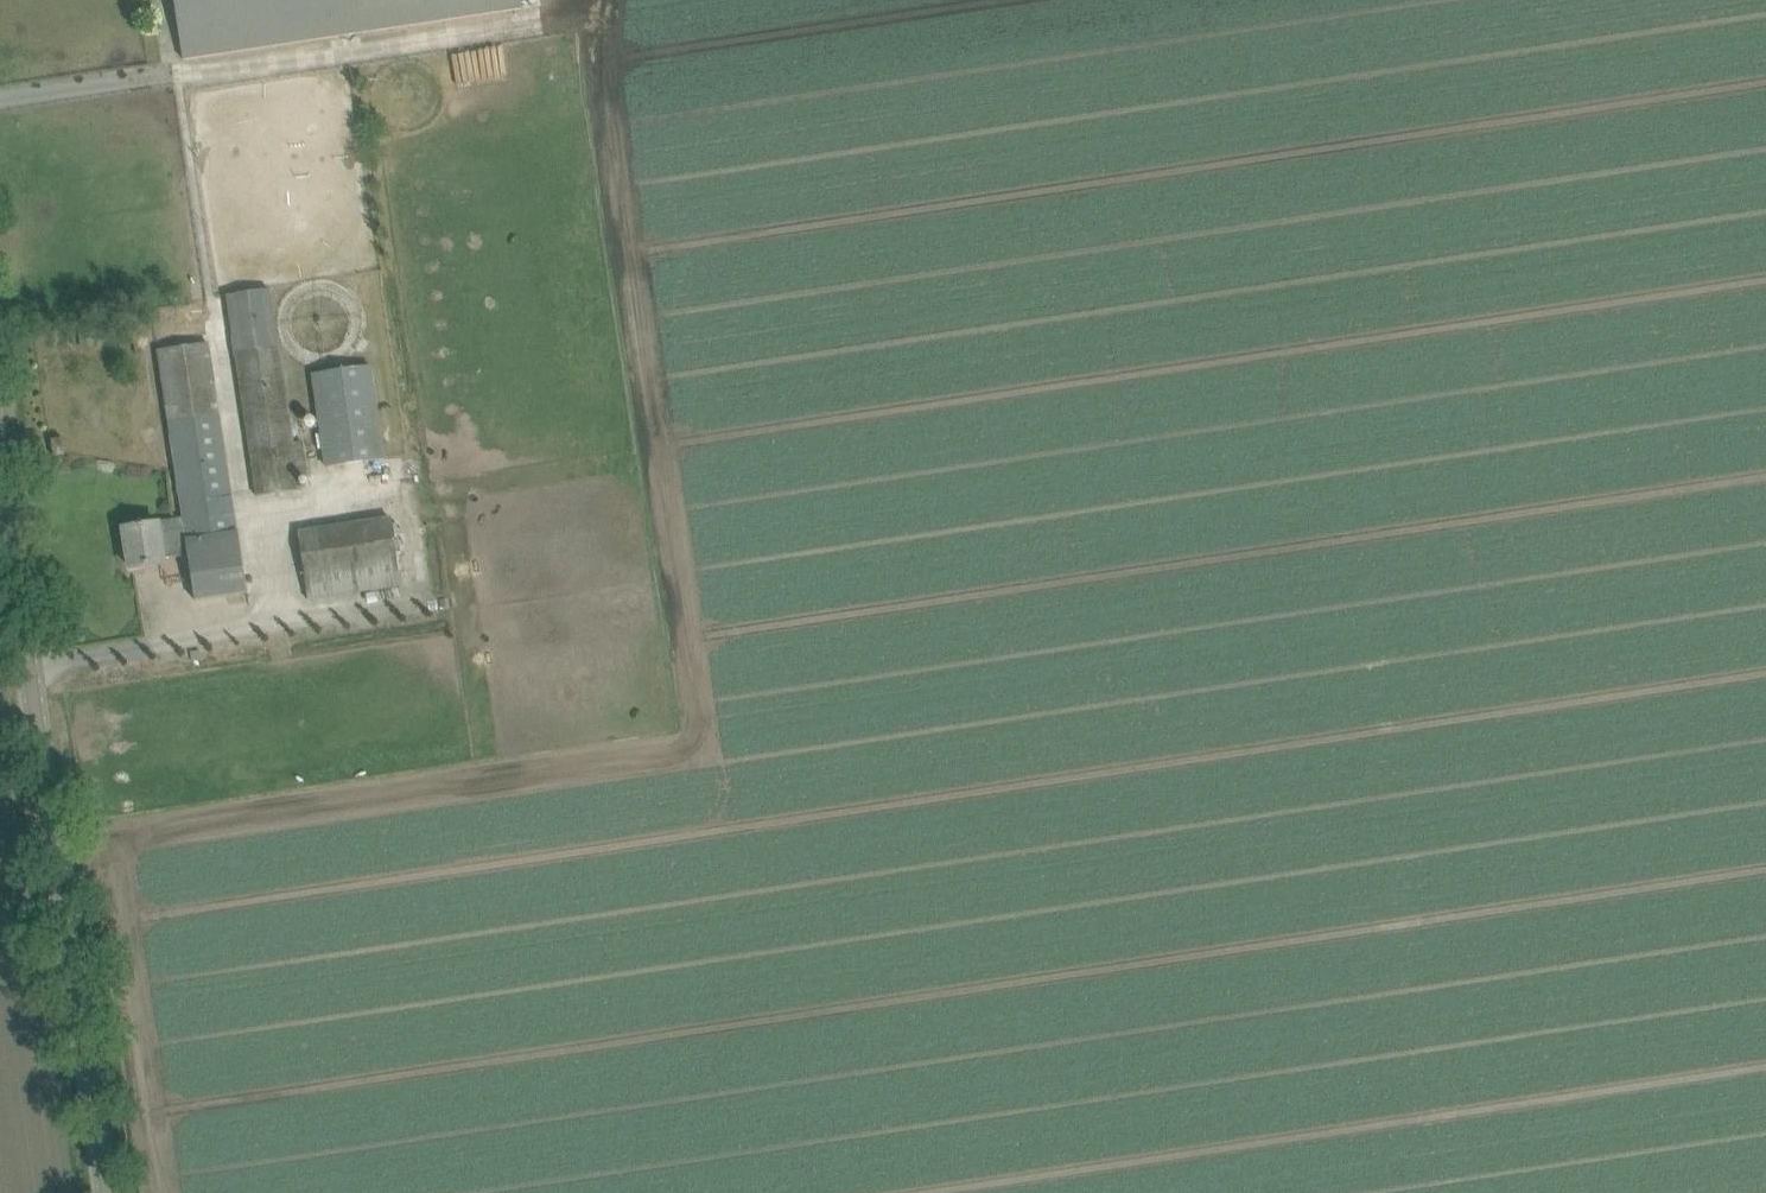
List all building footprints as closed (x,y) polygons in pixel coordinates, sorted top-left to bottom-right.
[(184,60),(523,9),(522,0),(175,0),(184,60)] [(273,289),(228,296),(258,497),(302,491),(301,479),(310,477),(305,443),(296,444),(273,289)] [(196,600),(249,592),(239,531),(210,343),(159,351),(185,518),(158,522),(158,523),(125,528),(131,569),(166,563),(165,558),(189,555),(196,600)] [(374,367),(315,375),(328,469),(387,460),(374,367)] [(64,438),(52,440),(54,457),(66,455),(64,438)] [(299,534),(307,583),(309,601),(404,586),(394,519),(299,534)]
